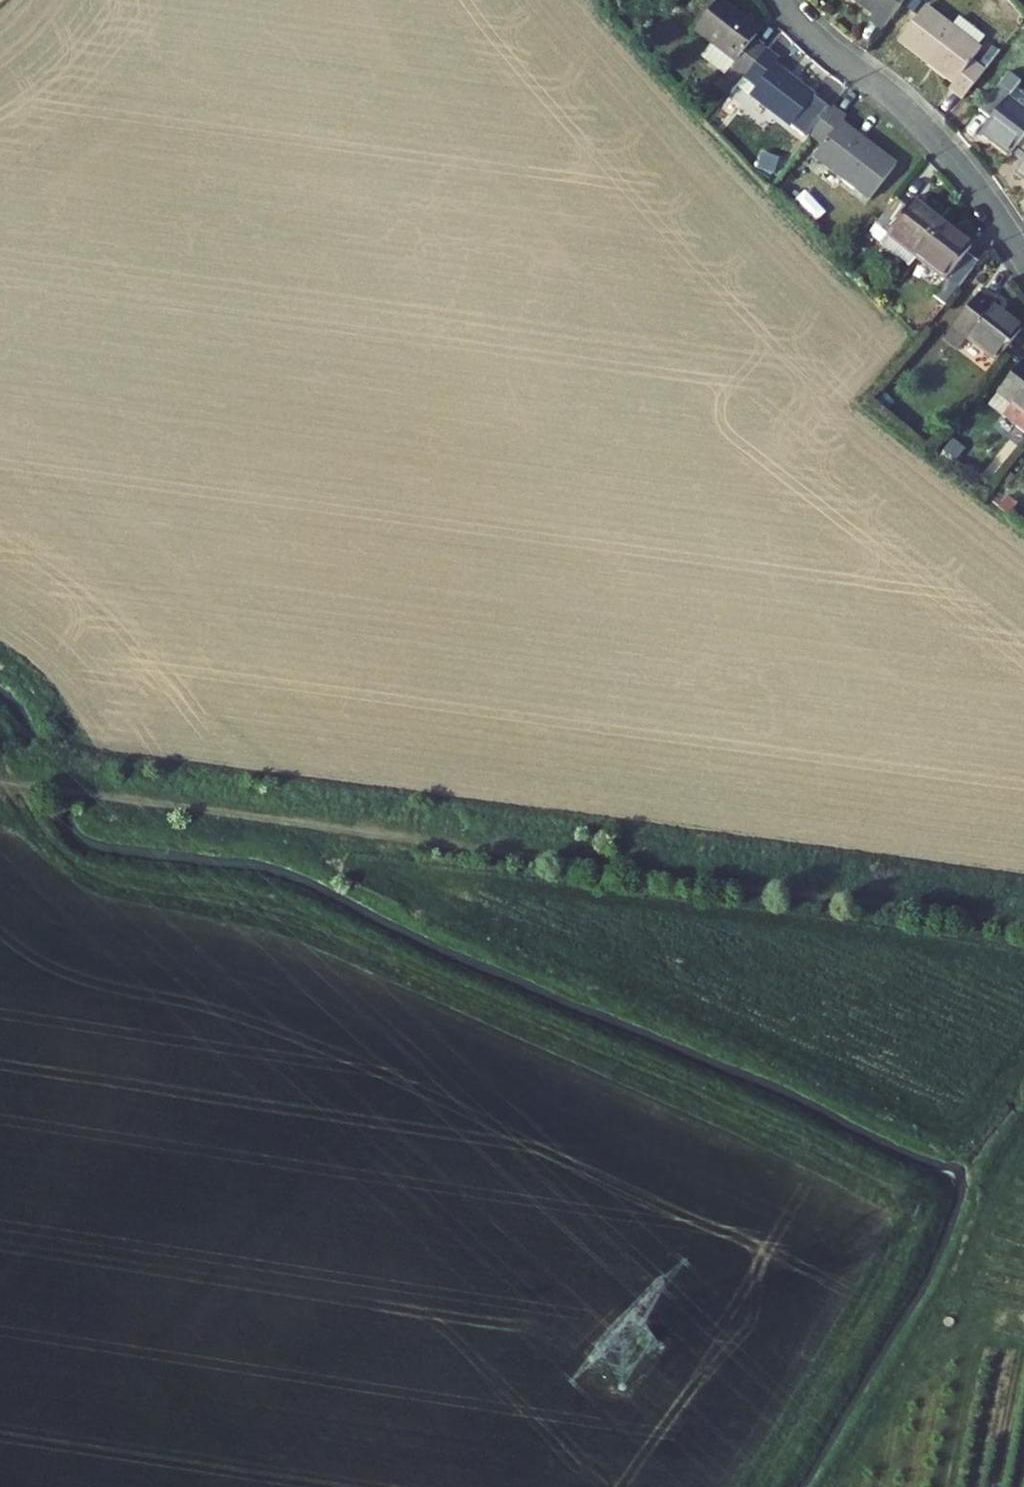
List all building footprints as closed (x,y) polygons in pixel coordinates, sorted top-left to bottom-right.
[(718,0),(707,0),(687,26),(694,32),(718,0)] [(732,68),(744,77),(766,49),(754,39),(757,35),(736,19),(739,15),(719,0),(718,0),(694,32),(710,44),(701,56),(726,76),(732,68)] [(876,9),(869,19),(883,30),(905,0),(865,0),(876,9)] [(985,69),(979,64),(973,59),(980,49),(976,47),(984,36),(959,16),(952,26),(924,5),(898,40),(927,62),(930,58),(956,78),(949,88),(962,99),(985,69)] [(979,64),(985,69),(999,51),(993,46),(979,64)] [(779,59),(766,49),(744,77),(737,86),(791,126),(813,96),(793,81),(791,84),(771,69),(779,59)] [(737,86),(744,77),(732,68),(726,76),(732,79),(724,91),(730,96),(737,86)] [(1017,87),(1021,83),(1008,73),(979,111),(992,120),(982,133),(1011,154),(1015,148),(1023,137),(1023,92),(1017,87)] [(980,95),(989,83),(982,77),(973,89),(980,95)] [(824,144),(815,155),(870,197),(895,164),(861,138),(858,141),(838,126),(846,116),(832,106),(811,133),(824,144)] [(1015,148),(1023,155),(1023,137),(1015,148)] [(1011,154),(1022,163),(1023,161),(1023,155),(1015,148),(1011,154)] [(870,197),(815,155),(808,165),(863,206),(870,197)] [(1022,163),(1016,172),(1023,178),(1023,161),(1022,163)] [(916,255),(942,223),(912,200),(907,207),(895,198),(875,224),(890,236),(916,255)] [(916,255),(946,278),(935,292),(948,301),(979,262),(966,252),(971,245),(942,223),(916,255)] [(916,255),(890,236),(881,248),(907,268),(916,255)] [(997,360),(1021,329),(992,307),(997,301),(982,289),(945,338),(960,349),(968,337),(997,360)] [(998,392),(1011,402),(1002,415),(1023,432),(1023,357),(998,392)] [(988,405),(1002,415),(1011,402),(998,392),(988,405)] [(1000,507),(1009,513),(1018,502),(1009,496),(1000,507)]
